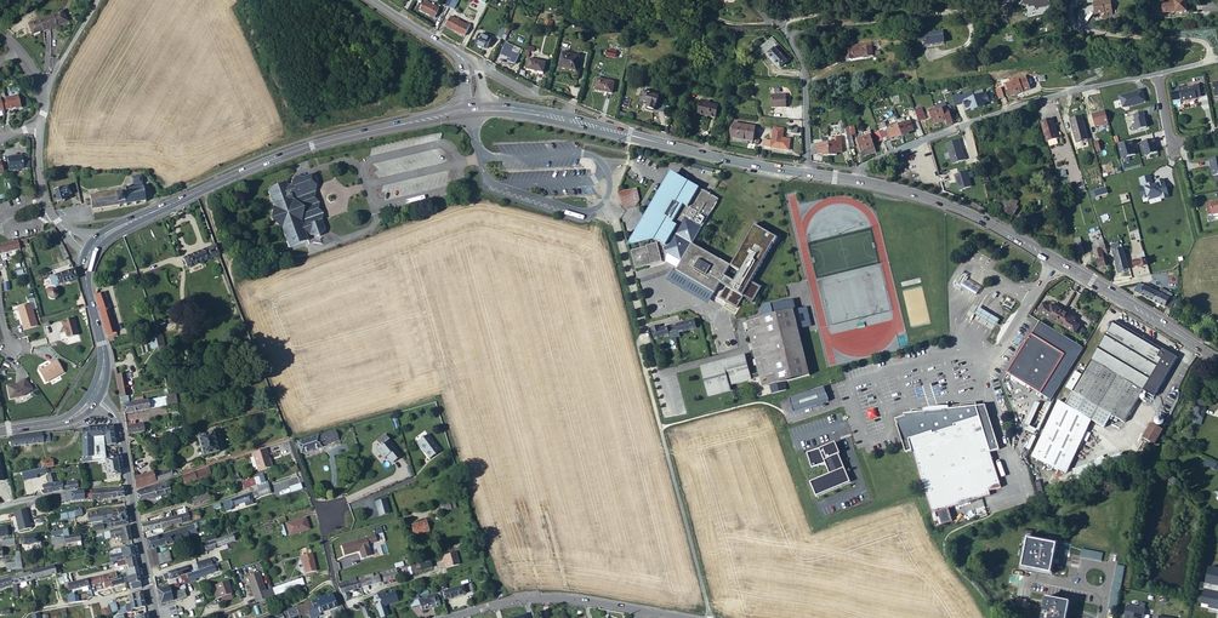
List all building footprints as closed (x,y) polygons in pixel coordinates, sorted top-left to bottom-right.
[(449,9),(454,12),(461,0),(447,0),(444,6),(449,9)] [(742,11),(741,0),(723,0),(723,12),(742,11)] [(1028,1),(1029,7),(1035,6),(1035,10),(1050,7),(1049,0),(1030,0),(1028,1)] [(1093,1),(1095,15),(1104,13),(1104,15),(1112,14),(1110,0),(1109,0),(1098,2),(1098,1),(1093,1)] [(1174,14),(1186,12),(1185,0),(1174,2),(1174,4),(1162,6),(1163,14),(1174,12),(1174,14)] [(421,12),(435,20),(439,11),(426,4),(421,12)] [(64,6),(46,14),(29,22),(34,32),(51,25),(68,17),(64,6)] [(446,28),(464,38),(469,28),(451,18),(446,28)] [(498,37),(502,40),(507,29),(502,27),(498,37)] [(942,32),(919,36),(920,42),(928,41),(928,46),(944,44),(942,32)] [(476,45),(488,50),(492,40),(480,35),(476,45)] [(761,49),(767,56),(779,45),(773,38),(761,49)] [(779,45),(767,56),(781,71),(792,60),(779,45)] [(853,50),(845,52),(846,62),(854,60),(854,59),(863,57),(864,59),(873,57),(872,47),(862,49),(861,45),(852,46),(853,50)] [(512,63),(516,65),(519,56),(505,49),(503,55),(513,60),(512,63)] [(560,67),(576,71),(579,57),(563,53),(560,67)] [(528,71),(544,74),(546,63),(530,60),(528,71)] [(597,90),(614,93),(616,82),(599,79),(597,90)] [(1011,82),(1016,94),(1022,92),(1020,85),(1021,84),(1019,79),(1013,81),(1011,82)] [(1010,96),(1016,94),(1011,82),(1009,83),(1003,85),(1005,90),(1007,90),(1010,96)] [(1181,84),(1176,85),(1178,100),(1193,98),(1193,97),(1198,96),(1196,84),(1191,85),(1191,86),(1182,87),(1181,84)] [(1001,87),(995,88),(997,99),(1003,97),(1001,87)] [(1146,101),(1143,88),(1119,95),(1123,108),(1146,101)] [(648,109),(656,112),(660,97),(644,91),(641,103),(649,106),(648,109)] [(971,111),(977,108),(973,97),(971,91),(959,95),(958,93),(950,96),(954,106),(962,103),(966,111),(971,109),(971,111)] [(3,97),(1,97),(4,108),(4,107),(16,104),(17,105),(22,105),(20,93),(3,97)] [(973,97),(977,108),(983,106),(983,104),(988,102),(988,101),(985,96),(984,93),(973,97)] [(771,109),(786,110),(786,95),(772,95),(771,109)] [(698,116),(716,120),(719,106),(702,102),(698,116)] [(933,125),(939,123),(934,109),(933,107),(927,110),(928,113),(927,114),(928,119),(931,118),(933,125)] [(921,108),(913,110),(917,121),(925,119),(921,108)] [(947,126),(952,124),(948,112),(944,113),(943,108),(942,108),(937,110),(936,108),(934,109),(939,123),(945,120),(947,126)] [(1093,126),(1107,123),(1104,111),(1090,114),(1093,126)] [(1146,115),(1144,111),(1133,114),(1134,119),(1132,120),(1133,123),(1131,124),(1133,131),(1147,128),(1144,115),(1146,115)] [(1081,116),(1069,119),(1075,143),(1087,140),(1081,116)] [(1051,118),(1039,122),(1045,142),(1058,138),(1051,118)] [(909,121),(897,125),(902,136),(907,134),(907,132),(912,130),(909,121)] [(733,138),(753,141),(755,127),(735,123),(733,138)] [(844,128),(843,123),(837,124),(839,133),(845,132),(844,128)] [(902,136),(897,125),(886,129),(890,139),(895,137),(896,139),(902,136)] [(844,128),(845,132),(846,136),(851,135),(854,134),(852,126),(844,128)] [(890,139),(886,129),(885,126),(878,128),(883,141),(890,139)] [(873,139),(871,135),(863,138),(869,155),(875,153),(871,140),(873,139)] [(863,138),(862,136),(860,137),(860,138),(854,140),(856,146),(858,145),(862,158),(869,155),(863,138)] [(771,149),(789,152),(790,140),(772,137),(771,149)] [(814,144),(809,144),(810,154),(822,154),(822,155),(829,155),(828,143),(828,139),(828,138),(821,138),(821,140),(822,144),(814,144)] [(958,140),(946,143),(951,164),(965,160),(964,155),(962,155),(958,140)] [(1153,145),(1152,140),(1138,144),(1142,156),(1155,153),(1154,148),(1153,148),(1152,145),(1153,145)] [(1131,147),(1129,142),(1116,146),(1119,159),(1133,155),(1131,151),(1130,147),(1131,147)] [(828,143),(829,155),(835,155),(835,153),(841,153),(840,143),(831,143),(828,143)] [(9,167),(27,166),(27,154),(8,156),(9,167)] [(1207,160),(1208,165),(1208,164),(1211,176),(1217,175),(1217,158),(1207,160)] [(985,162),(980,163),(987,191),(991,190),(985,162)] [(966,171),(954,175),(958,191),(970,187),(966,171)] [(311,186),(317,184),(318,178),(312,173),(303,176),(297,173),(294,179),(294,182),(289,183),(289,180),(268,187),(275,204),(273,218),(283,227),(289,247),(309,240),(310,243),(316,242),(322,244),(320,237),(327,229),(324,221),(323,220),(318,215),(319,209),(314,204),(315,198),(310,193),(311,186)] [(1151,175),(1138,178),(1141,186),(1137,187),(1141,199),(1147,198),(1147,200),(1160,197),(1161,200),(1169,198),(1164,179),(1153,182),(1151,175)] [(131,177),(132,187),(133,187),(133,189),(142,188),(142,186),(143,186),(141,176),(131,177)] [(714,199),(669,176),(649,218),(644,226),(648,228),(653,242),(654,243),(655,246),(629,255),(635,273),(661,265),(664,262),(669,256),(683,263),(680,270),(678,274),(717,294),(731,265),(691,244),(714,199)] [(424,183),(418,183),(418,186),(409,187),(410,192),(425,191),(424,183)] [(1104,185),(1093,189),(1095,194),(1105,191),(1104,185)] [(71,194),(69,186),(54,190),(58,203),(65,201),(64,197),(71,194)] [(133,187),(132,187),(132,189),(127,190),(126,188),(124,188),(122,189),(123,191),(117,191),(117,189),(115,190),(115,191),(90,195),(90,198),(92,205),(92,208),(118,205),(119,207),(120,207),(120,204),(124,204),(125,206),(127,206),(127,203),(135,202),(135,204),(137,204),(137,202),(144,201),(144,202),(146,202),(146,201),(147,200),(147,199),(145,199),(144,189),(145,188),(145,187),(144,187),(143,186),(142,186),(142,188),(133,189),(133,187)] [(627,210),(636,207),(639,200),(636,188),(617,194),(621,206),(627,210)] [(1018,207),(1015,206),(1007,201),(998,195),(994,201),(993,205),(1012,216),(1018,207)] [(1007,201),(1015,206),(1017,202),(1009,197),(1007,201)] [(1208,202),(1210,215),(1217,214),(1217,201),(1208,202)] [(1021,213),(1038,223),(1040,218),(1024,209),(1021,213)] [(1034,229),(1038,223),(1021,213),(1018,219),(1034,229)] [(648,228),(644,226),(634,245),(649,241),(653,242),(648,228)] [(59,236),(55,228),(45,232),(45,234),(46,235),(50,234),(52,239),(59,236)] [(1073,242),(1076,253),(1086,250),(1083,239),(1073,242)] [(1101,249),(1105,248),(1103,239),(1090,242),(1092,250),(1100,248),(1101,249)] [(19,241),(0,245),(0,253),(20,248),(19,241)] [(69,257),(63,244),(58,246),(64,259),(69,257)] [(219,255),(215,245),(207,248),(207,249),(184,259),(187,268),(219,255)] [(1105,266),(1101,249),(1100,248),(1092,250),(1097,268),(1105,266)] [(1122,248),(1112,251),(1118,272),(1128,269),(1122,248)] [(664,262),(680,270),(683,263),(669,256),(664,262)] [(1146,265),(1145,259),(1136,261),(1132,262),(1133,267),(1140,266),(1140,267),(1146,265)] [(77,278),(74,269),(55,276),(58,284),(77,278)] [(58,284),(55,276),(50,277),(52,285),(54,286),(58,284)] [(979,289),(964,281),(961,287),(975,296),(979,289)] [(1143,286),(1138,283),(1134,291),(1139,293),(1143,286)] [(1139,294),(1152,301),(1156,292),(1143,286),(1139,293),(1139,294)] [(1157,293),(1169,299),(1170,297),(1171,295),(1172,294),(1159,288),(1157,293)] [(54,299),(56,298),(57,296),(58,295),(58,294),(57,292),(56,291),(55,289),(52,289),(50,289),(49,291),(48,292),(47,294),(47,296),(48,297),(49,299),(51,299),(54,299)] [(106,292),(95,295),(107,335),(116,332),(117,332),(106,292)] [(1156,292),(1152,301),(1164,307),(1165,306),(1169,299),(1157,293),(1156,292)] [(1169,299),(1165,306),(1170,309),(1174,301),(1170,299),(1169,299)] [(769,382),(815,367),(795,302),(748,317),(764,367),(755,370),(749,351),(705,364),(714,395),(737,388),(736,382),(766,372),(769,382)] [(35,326),(29,304),(16,307),(21,324),(19,325),(21,330),(35,326)] [(1056,323),(1063,312),(1051,305),(1049,309),(1043,304),(1038,312),(1056,323)] [(986,323),(995,328),(999,322),(990,316),(977,309),(974,316),(986,323)] [(1074,319),(1063,312),(1056,323),(1074,334),(1079,326),(1072,322),(1074,319)] [(692,327),(690,319),(675,323),(675,325),(666,328),(666,327),(660,329),(659,326),(651,329),(654,340),(668,336),(670,339),(678,337),(676,329),(681,327),(681,330),(692,327)] [(79,337),(73,320),(62,323),(63,328),(64,328),(68,341),(79,337)] [(1007,375),(1051,401),(1083,349),(1039,322),(1026,343),(1017,359),(1007,375)] [(1093,358),(1091,360),(1113,373),(1144,391),(1154,397),(1163,382),(1176,358),(1162,349),(1161,349),(1142,338),(1114,322),(1108,332),(1093,358)] [(156,337),(158,346),(158,348),(165,347),(162,336),(156,337)] [(1015,358),(1017,359),(1026,343),(1024,342),(1021,346),(1017,354),(1015,358)] [(1042,435),(1036,448),(1032,456),(1041,460),(1044,461),(1045,462),(1066,472),(1092,420),(1104,428),(1109,419),(1112,415),(1125,423),(1129,416),(1144,391),(1113,373),(1091,360),(1082,376),(1075,372),(1066,388),(1073,392),(1066,404),(1059,401),(1055,409),(1042,435)] [(46,385),(63,375),(56,363),(50,366),(51,367),(39,373),(46,385)] [(126,375),(117,376),(122,399),(129,397),(131,397),(126,375)] [(26,379),(18,384),(18,385),(16,385),(15,385),(8,386),(10,398),(23,396),(33,389),(26,379)] [(829,401),(824,387),(790,398),(794,412),(829,401)] [(178,403),(176,393),(166,396),(167,398),(169,405),(172,405),(178,403)] [(129,397),(122,399),(123,405),(130,404),(129,397)] [(169,405),(167,398),(148,401),(149,409),(169,405)] [(1202,419),(1208,402),(1196,398),(1190,415),(1202,419)] [(149,409),(148,401),(135,403),(132,404),(130,404),(123,405),(124,414),(149,409)] [(868,419),(877,418),(875,408),(866,410),(868,419)] [(991,452),(981,420),(987,418),(984,409),(902,417),(903,419),(895,422),(903,446),(909,444),(911,451),(936,528),(953,523),(949,509),(991,497),(990,492),(1003,488),(991,452)] [(1154,420),(1154,422),(1155,423),(1156,425),(1157,426),(1159,426),(1161,426),(1162,425),(1163,424),(1164,420),(1163,419),(1162,418),(1161,417),(1158,416),(1157,417),(1155,418),(1154,420)] [(127,427),(128,434),(144,431),(143,424),(127,427)] [(1143,439),(1153,445),(1162,431),(1151,424),(1143,439)] [(113,427),(82,429),(82,437),(83,452),(83,463),(105,459),(106,459),(105,452),(103,436),(105,436),(107,445),(116,444),(113,427)] [(331,431),(318,435),(321,446),(333,442),(331,438),(332,437),(331,431)] [(214,432),(198,437),(203,456),(219,452),(214,432)] [(42,433),(10,437),(12,446),(43,442),(42,433)] [(381,445),(377,448),(385,458),(387,456),(392,462),(401,455),(392,444),(393,443),(386,434),(379,439),(381,443),(380,444),(381,445)] [(321,446),(318,435),(297,442),(301,453),(321,447),(321,446)] [(429,459),(440,451),(429,435),(418,442),(429,459)] [(833,444),(806,453),(812,468),(826,463),(830,474),(810,481),(815,496),(851,483),(845,467),(842,468),(833,444)] [(264,449),(252,453),(258,471),(270,466),(264,449)] [(118,457),(106,459),(105,459),(108,477),(121,476),(118,457)] [(1064,475),(1066,472),(1045,462),(1038,477),(1057,487),(1064,475)] [(211,474),(208,468),(194,472),(197,479),(211,474)] [(156,481),(173,476),(172,472),(172,470),(154,475),(156,481)] [(136,488),(156,481),(154,475),(153,472),(139,476),(135,477),(136,488)] [(197,479),(194,472),(183,476),(185,483),(197,479)] [(50,483),(53,492),(63,489),(63,490),(79,489),(78,480),(56,483),(53,474),(48,475),(50,483)] [(1170,476),(1168,479),(1174,484),(1176,480),(1170,476)] [(255,486),(253,479),(241,483),(243,489),(255,486)] [(171,492),(168,480),(160,483),(161,487),(149,490),(140,493),(137,493),(138,500),(171,492)] [(260,480),(255,482),(257,491),(268,487),(267,481),(261,483),(260,480)] [(32,487),(34,496),(53,492),(50,483),(32,487)] [(268,487),(257,491),(251,493),(253,499),(269,494),(268,487)] [(92,490),(93,499),(124,497),(123,488),(107,489),(92,490)] [(92,490),(66,493),(67,501),(93,499),(92,490)] [(210,499),(208,494),(208,493),(191,499),(194,505),(210,500),(210,499)] [(253,499),(251,493),(230,500),(232,506),(245,502),(246,506),(253,504),(252,500),(253,500),(253,499)] [(386,503),(376,506),(379,516),(389,513),(386,503)] [(433,516),(441,513),(439,506),(431,508),(433,516)] [(13,516),(15,521),(28,519),(25,507),(11,511),(13,516)] [(128,518),(126,508),(119,509),(120,519),(128,518)] [(119,509),(107,511),(108,518),(113,518),(114,521),(120,519),(119,509)] [(83,516),(82,510),(75,511),(76,513),(76,515),(77,518),(83,516)] [(74,511),(60,514),(61,520),(75,518),(74,515),(74,514),(74,511)] [(103,520),(102,512),(88,514),(89,522),(103,520)] [(190,521),(188,513),(176,516),(177,524),(181,523),(190,521)] [(177,524),(176,516),(168,518),(169,526),(177,524)] [(217,516),(209,519),(211,523),(213,531),(221,529),(217,516)] [(309,529),(308,527),(306,517),(285,524),(289,534),(289,536),(309,529)] [(129,524),(128,518),(120,519),(114,521),(104,522),(105,528),(129,524)] [(28,519),(15,521),(17,529),(30,526),(28,519)] [(161,519),(150,522),(152,530),(163,527),(161,519)] [(209,519),(194,523),(196,528),(211,523),(209,519)] [(414,535),(429,530),(426,521),(411,525),(414,535)] [(150,522),(142,524),(144,531),(152,530),(150,522)] [(0,527),(0,537),(9,536),(7,526),(0,527)] [(132,541),(129,527),(110,531),(111,538),(120,536),(120,538),(121,538),(122,543),(132,541)] [(1024,529),(1022,538),(1025,538),(1032,539),(1033,530),(1024,529)] [(171,531),(146,539),(148,549),(156,547),(182,541),(180,533),(172,535),(171,531)] [(69,536),(64,537),(53,539),(54,546),(81,541),(80,538),(79,534),(69,536)] [(203,543),(216,539),(214,534),(202,539),(203,543)] [(40,542),(39,535),(23,538),(24,543),(24,544),(40,542)] [(204,545),(206,551),(235,541),(233,535),(204,545)] [(362,558),(371,555),(368,544),(376,541),(375,536),(341,546),(345,555),(360,551),(362,558)] [(1032,539),(1025,538),(1020,566),(1048,571),(1049,569),(1054,543),(1032,539)] [(134,550),(133,545),(121,548),(122,553),(122,555),(127,554),(127,552),(134,550)] [(156,547),(148,549),(150,558),(152,568),(160,565),(160,564),(158,554),(156,547)] [(1081,557),(1101,561),(1102,553),(1083,549),(1081,557)] [(21,568),(19,550),(15,551),(15,556),(14,556),(14,561),(6,562),(7,570),(21,568)] [(158,554),(160,564),(172,561),(170,551),(158,554)] [(460,564),(456,552),(443,555),(444,560),(446,560),(448,567),(460,564)] [(316,571),(312,555),(302,557),(305,573),(316,571)] [(137,566),(135,556),(128,558),(127,558),(129,568),(137,566)] [(211,558),(196,562),(198,569),(212,565),(211,559),(211,558)] [(54,565),(31,572),(33,580),(56,573),(54,565)] [(193,572),(194,579),(216,571),(214,565),(212,566),(199,571),(194,572),(193,572)] [(138,573),(137,566),(129,568),(125,569),(127,576),(130,575),(130,577),(135,576),(135,574),(138,573)] [(177,569),(179,575),(189,572),(188,566),(177,569)] [(170,578),(179,575),(177,569),(168,572),(170,578)] [(358,582),(360,588),(396,578),(393,569),(357,579),(358,582)] [(1208,570),(1205,585),(1200,584),(1199,591),(1203,592),(1200,606),(1208,607),(1208,610),(1217,612),(1217,609),(1217,572),(1208,570)] [(11,577),(13,585),(18,584),(33,580),(31,572),(24,574),(23,571),(16,573),(17,575),(11,577)] [(249,581),(256,602),(274,595),(272,588),(265,590),(259,571),(249,575),(251,580),(249,581)] [(126,582),(124,574),(117,576),(115,572),(87,579),(89,585),(96,584),(96,583),(103,581),(105,587),(126,582)] [(190,580),(194,579),(193,572),(181,576),(182,582),(183,584),(190,583),(190,580)] [(140,582),(138,573),(135,574),(135,576),(130,577),(130,575),(127,576),(128,584),(131,583),(140,582)] [(13,585),(11,577),(0,580),(0,589),(13,585)] [(273,589),(275,595),(303,584),(301,578),(273,589)] [(89,585),(87,579),(64,584),(66,591),(89,586),(89,585)] [(345,592),(360,588),(358,582),(357,582),(356,582),(355,579),(341,582),(342,586),(338,587),(341,593),(345,592)] [(216,584),(218,591),(219,596),(219,597),(221,596),(222,600),(233,597),(228,580),(216,584)] [(141,588),(140,582),(131,583),(132,590),(141,588)] [(178,583),(169,586),(170,591),(179,588),(178,583)] [(472,591),(469,584),(441,593),(444,600),(472,591)] [(157,590),(160,604),(173,601),(171,593),(170,591),(169,586),(157,590)] [(171,593),(173,601),(184,597),(182,590),(171,593)] [(67,594),(69,603),(80,601),(79,598),(77,598),(76,592),(67,594)] [(130,602),(144,599),(142,593),(128,595),(130,602)] [(320,612),(336,606),(333,598),(331,593),(314,600),(318,608),(320,612)] [(385,596),(384,593),(374,597),(381,617),(387,615),(384,606),(390,604),(389,603),(397,601),(394,593),(385,596)] [(439,605),(436,594),(418,599),(419,604),(422,611),(439,605)] [(1069,602),(1044,597),(1041,617),(1066,617),(1069,602)] [(145,607),(144,599),(130,602),(132,609),(145,607)] [(308,611),(313,609),(310,601),(295,607),(298,615),(308,611)] [(132,609),(130,602),(117,611),(119,614),(126,612),(128,613),(131,612),(132,610),(132,609)] [(1143,615),(1144,609),(1126,606),(1124,617),(1142,617),(1143,615)] [(103,617),(111,615),(110,607),(101,609),(103,617)] [(289,609),(292,617),(298,615),(295,607),(289,609)] [(292,617),(289,609),(283,612),(285,617),(293,617),(292,617)]
